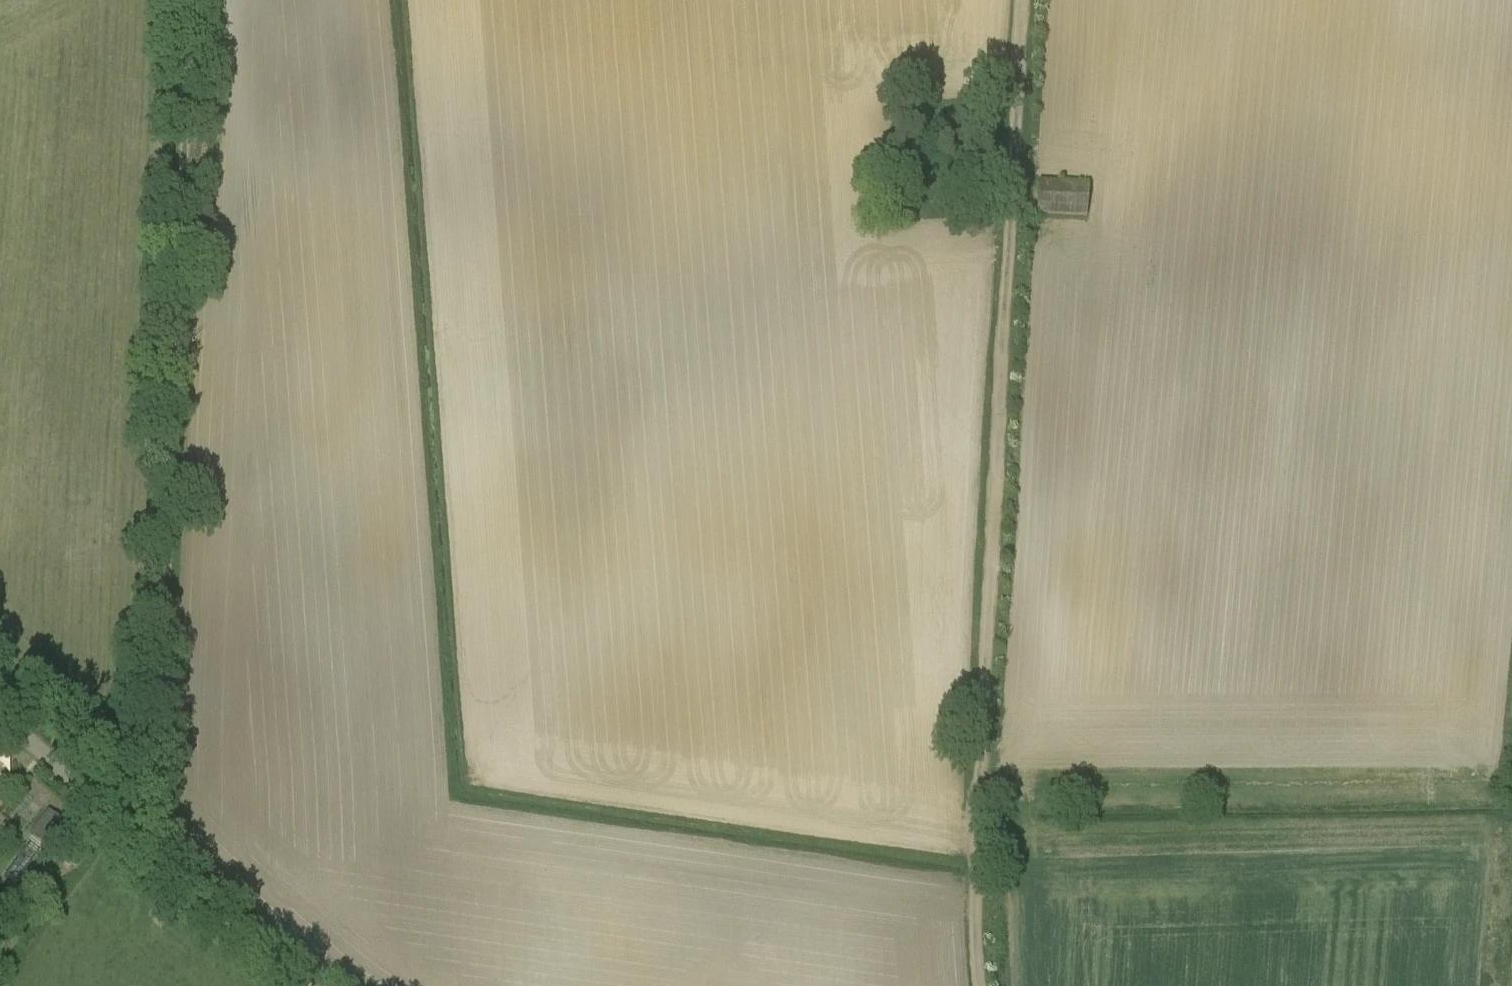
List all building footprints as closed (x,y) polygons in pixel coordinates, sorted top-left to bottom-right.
[(1039,181),(1038,216),(1088,217),(1089,183),(1039,181)] [(30,835),(49,849),(54,843),(59,847),(71,831),(68,829),(70,826),(48,810),(30,835)]
